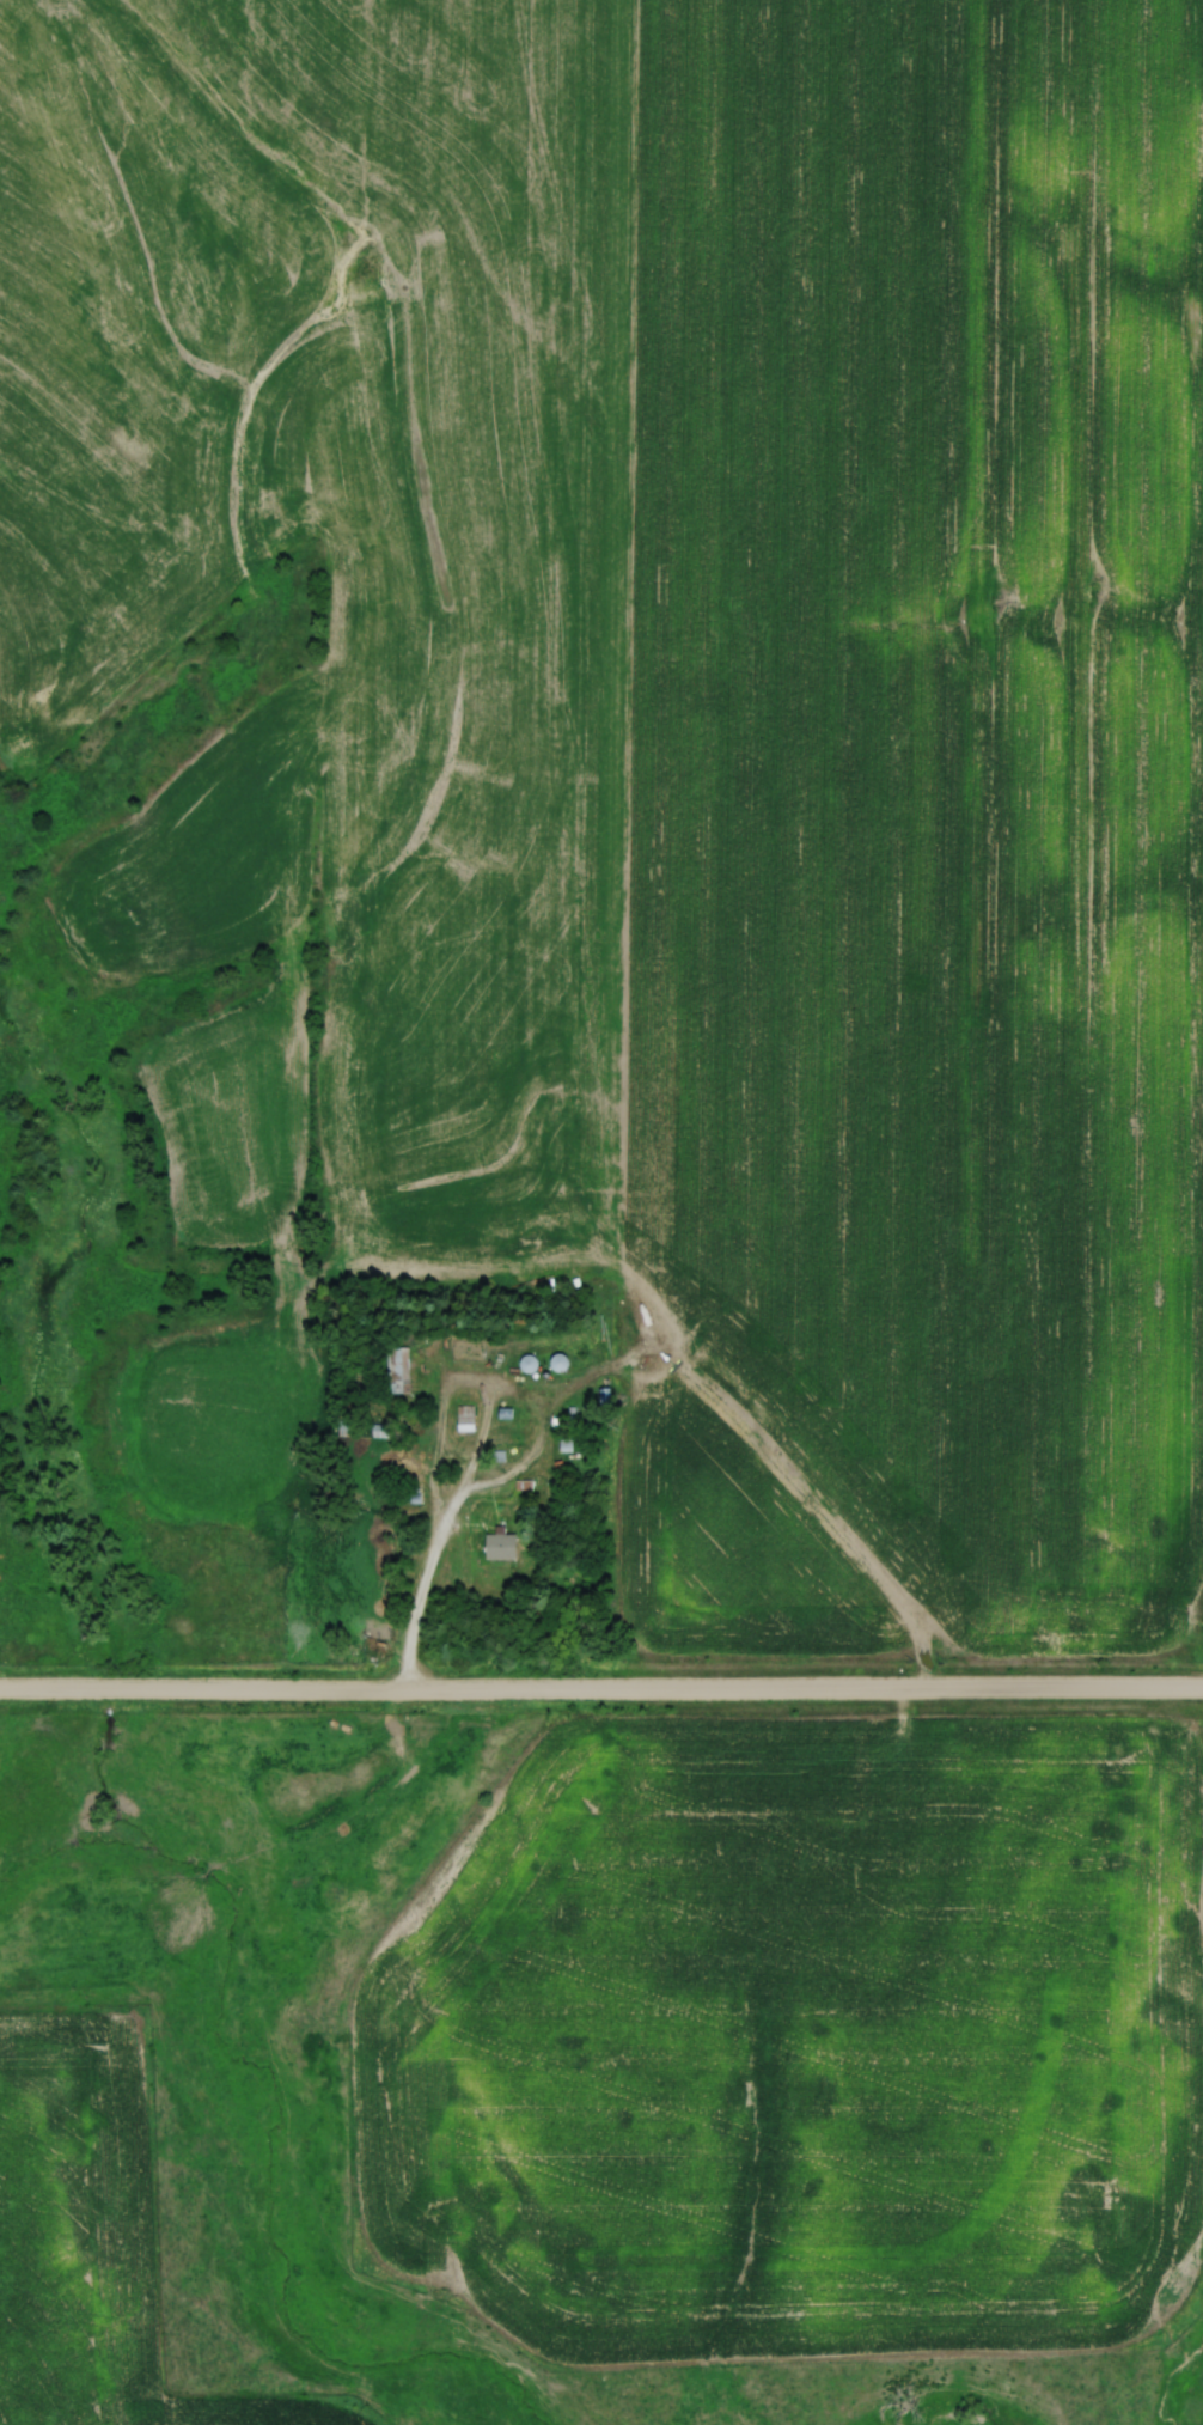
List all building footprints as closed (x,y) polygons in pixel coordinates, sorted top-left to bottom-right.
[(397,1379),(409,1379),(409,1351),(397,1351),(397,1379)] [(528,1375),(539,1364),(529,1353),(518,1363),(528,1375)] [(564,1373),(569,1360),(555,1354),(550,1368),(564,1373)] [(611,1402),(611,1389),(600,1389),(600,1402),(611,1402)] [(458,1431),(474,1431),(474,1405),(458,1405),(458,1431)] [(571,1451),(578,1408),(569,1406),(562,1450),(571,1451)] [(520,1535),(487,1535),(487,1560),(520,1560),(520,1535)]
